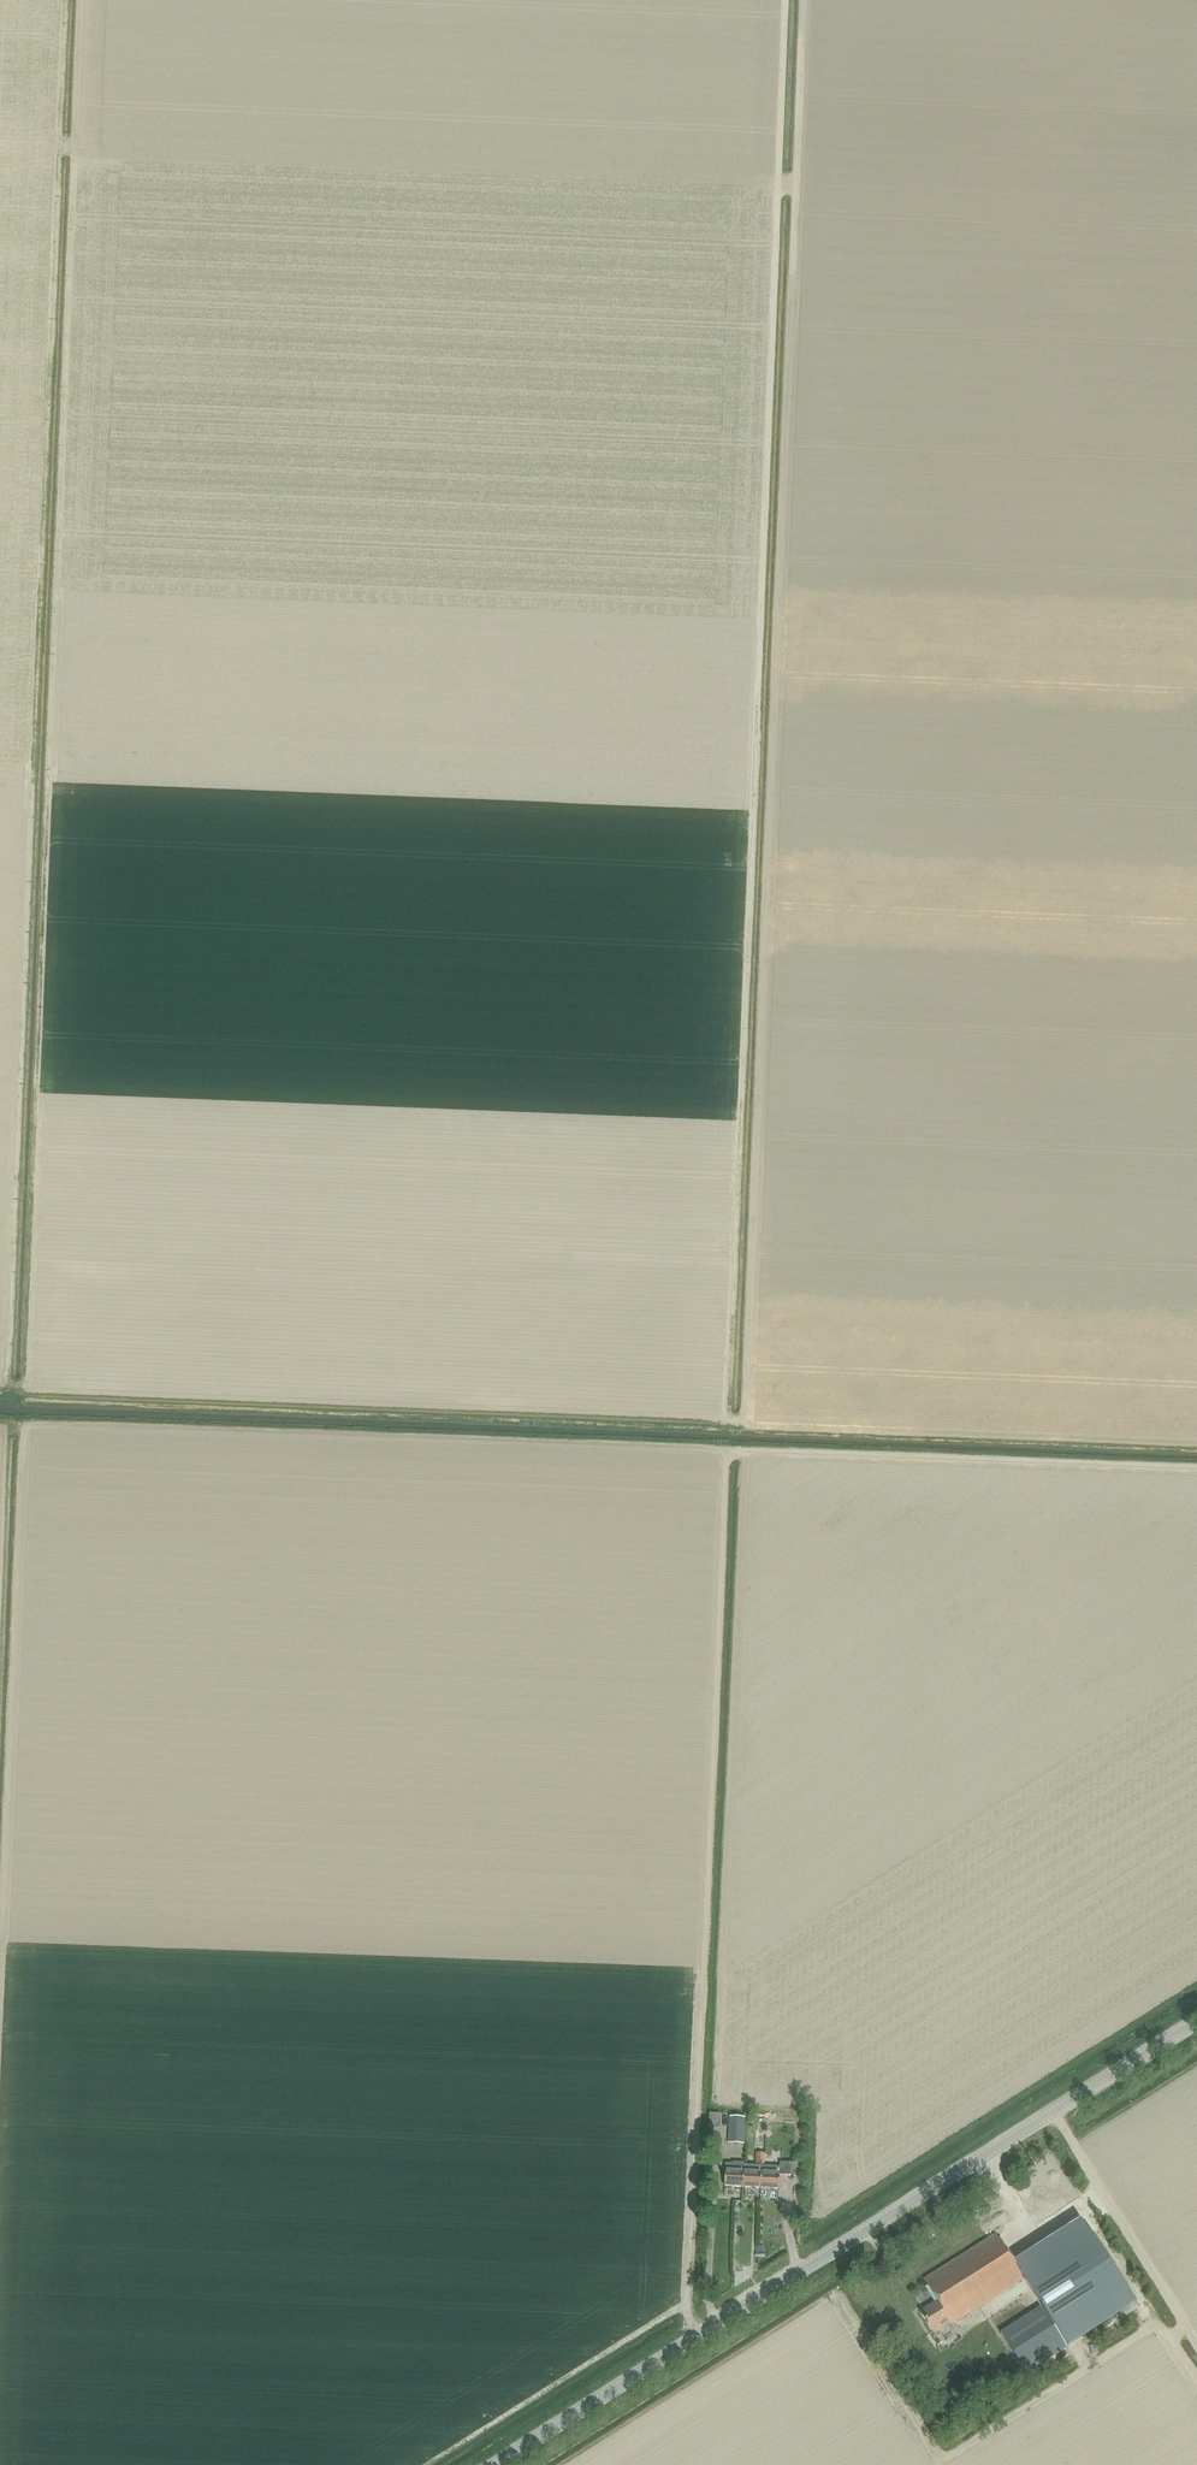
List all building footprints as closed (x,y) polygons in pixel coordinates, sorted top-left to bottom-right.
[(744,2144),(745,2125),(739,2124),(739,2117),(729,2117),(728,2143),(744,2144)] [(725,2171),(724,2186),(742,2187),(743,2172),(744,2163),(732,2162),(732,2164),(726,2163),(725,2171)] [(761,2173),(761,2188),(777,2189),(778,2175),(791,2176),(792,2163),(778,2162),(777,2166),(762,2166),(761,2173)] [(761,2188),(761,2173),(743,2172),(742,2187),(761,2188)] [(1064,2205),(1041,2220),(1060,2249),(1083,2234),(1064,2205)] [(950,2326),(1023,2279),(995,2235),(924,2281),(938,2302),(920,2313),(933,2333),(948,2323),(950,2326)] [(1067,2348),(1135,2305),(1109,2264),(1041,2307),(1067,2348)] [(918,2304),(923,2311),(936,2302),(931,2295),(918,2304)] [(1001,2333),(1027,2374),(1067,2348),(1041,2307),(1001,2333)]
